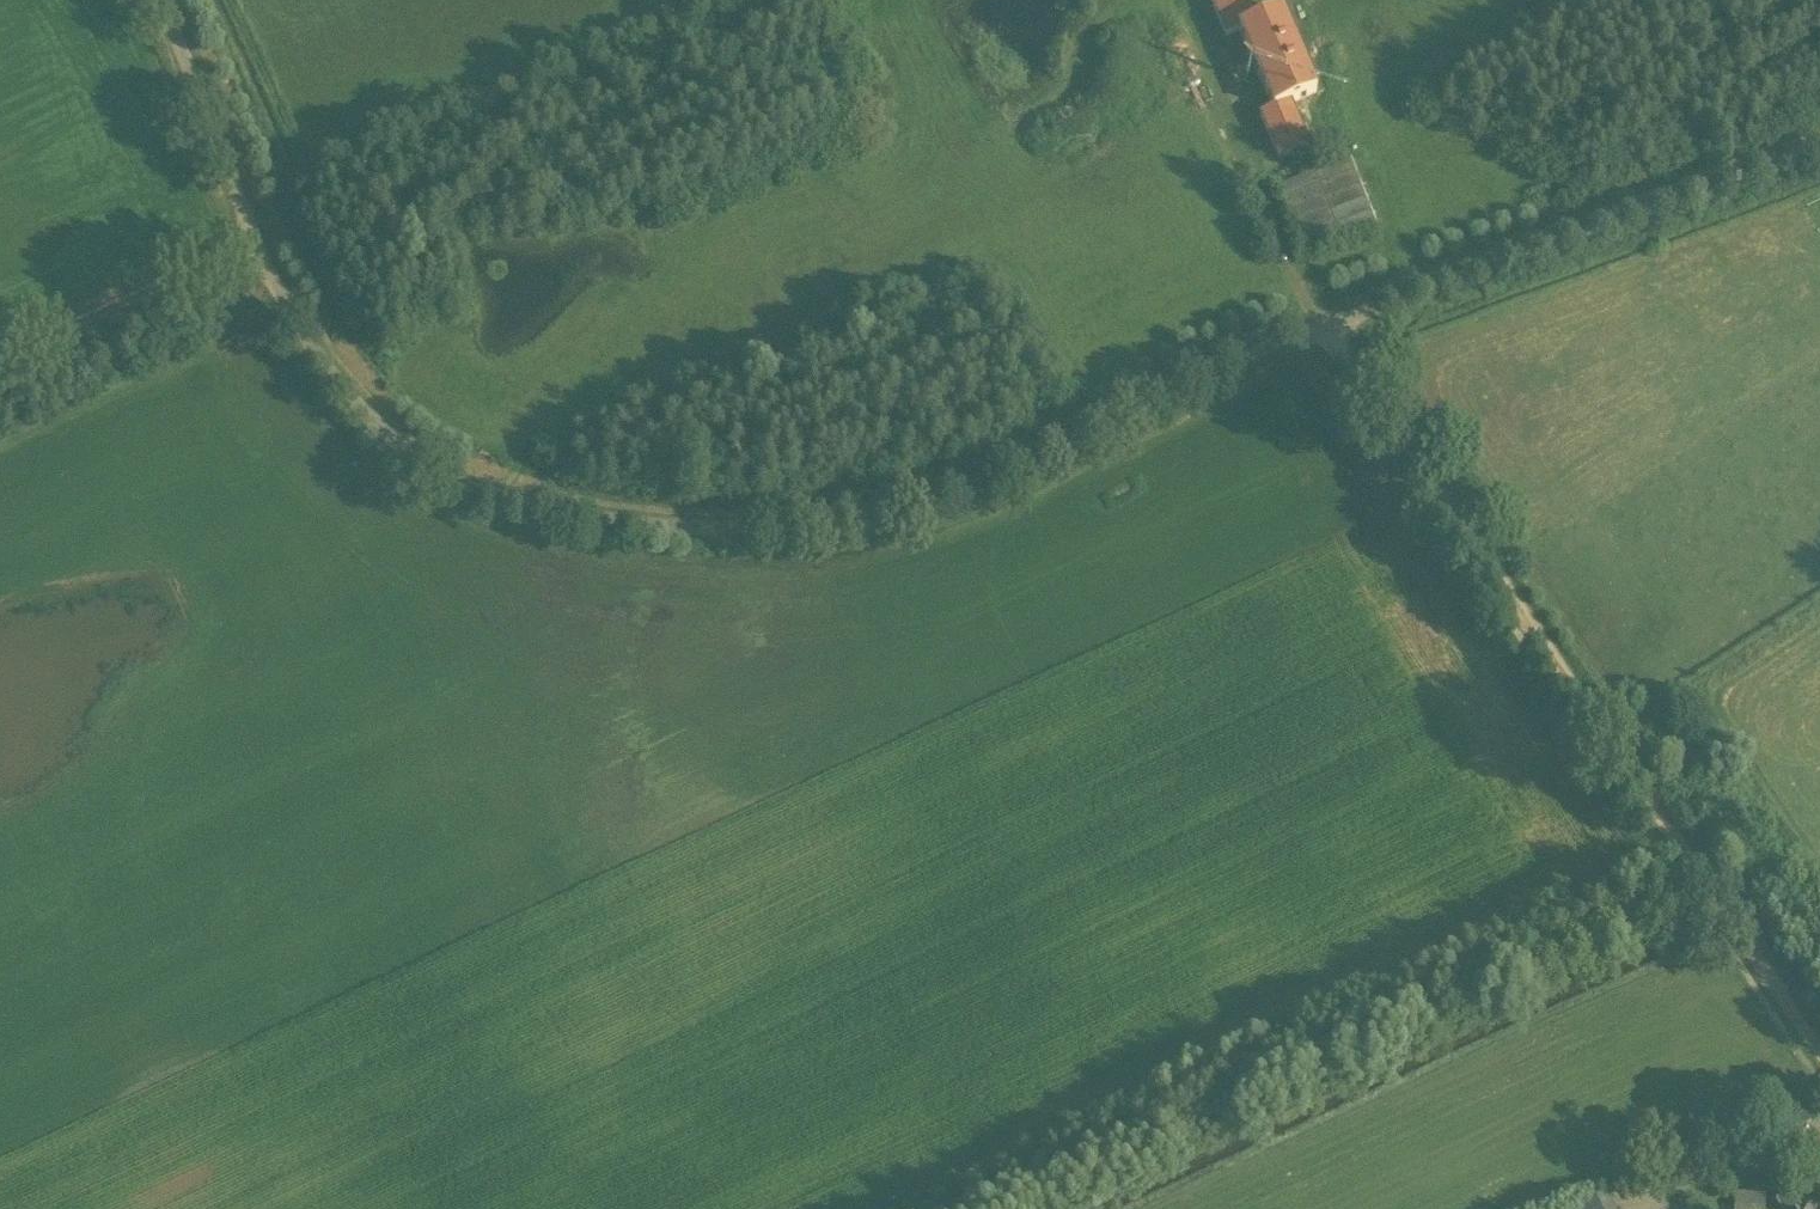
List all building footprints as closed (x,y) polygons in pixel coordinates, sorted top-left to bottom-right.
[(1238,42),(1253,35),(1283,109),(1266,118),(1284,160),(1318,143),(1301,105),(1324,94),(1291,14),(1269,23),(1260,0),(1221,0),(1238,42)] [(1350,159),(1279,187),(1305,253),(1376,226),(1350,159)] [(1765,1192),(1735,1191),(1735,1208),(1765,1208),(1765,1192)] [(1808,1202),(1799,1206),(1792,1191),(1775,1199),(1780,1208),(1812,1208),(1808,1202)]
